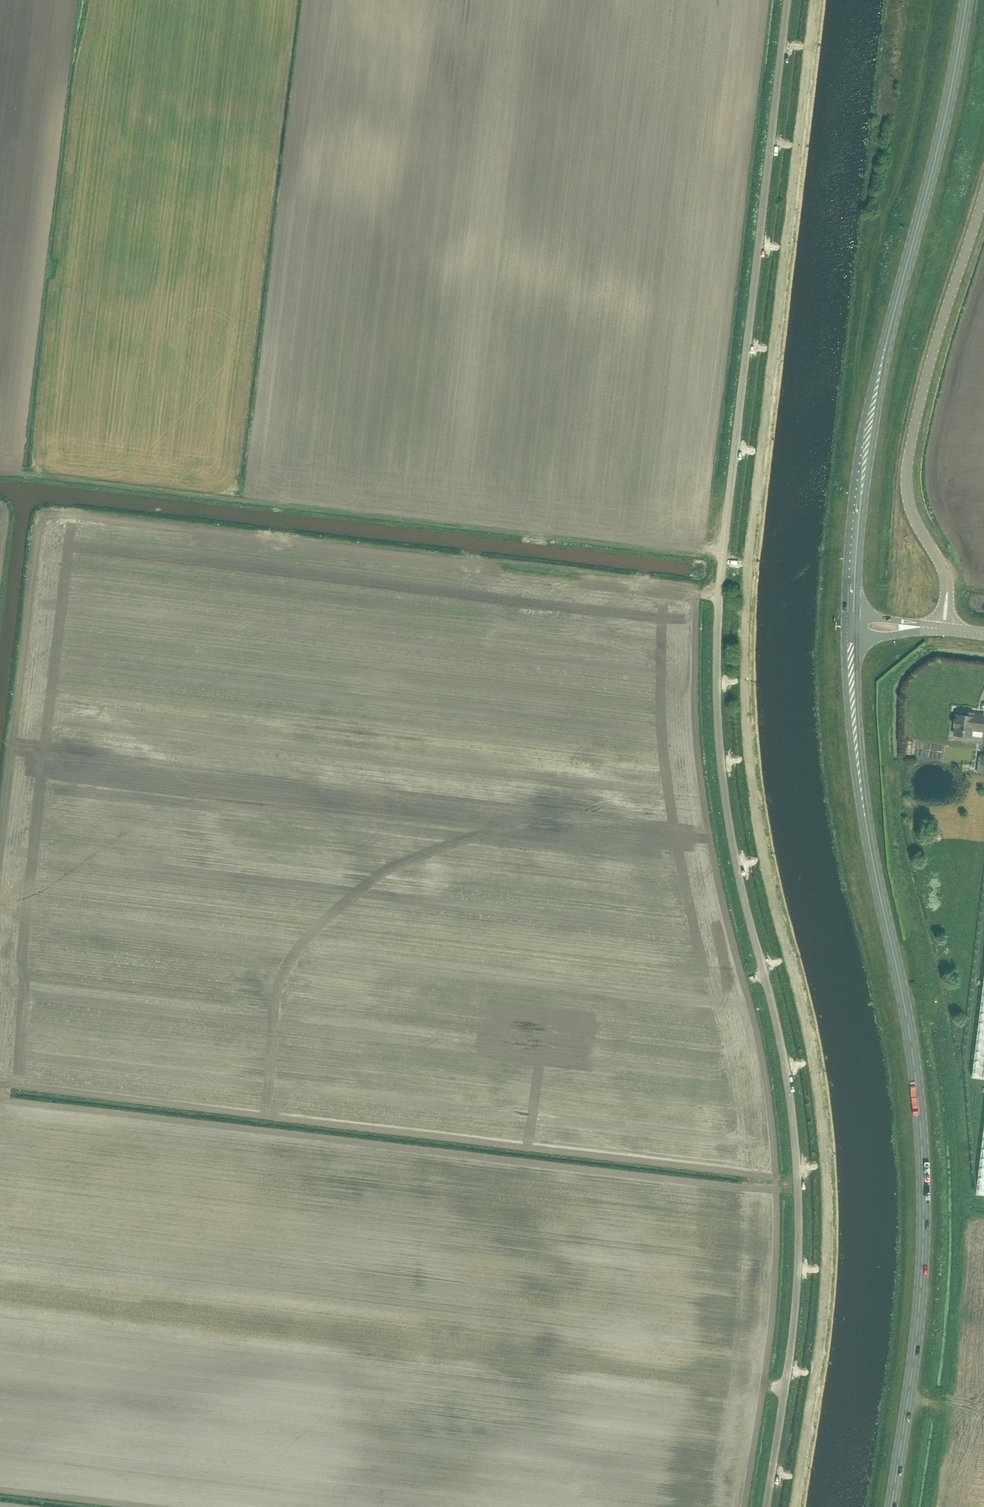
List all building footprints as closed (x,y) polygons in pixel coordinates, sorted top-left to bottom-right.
[(983,724),(983,718),(957,715),(956,720),(954,719),(953,726),(955,726),(954,735),(958,736),(958,738),(966,738),(966,736),(971,737),(971,730),(983,731),(983,724)] [(971,1077),(983,1079),(983,973),(971,1077)] [(976,1193),(983,1195),(983,1124),(976,1193)]
